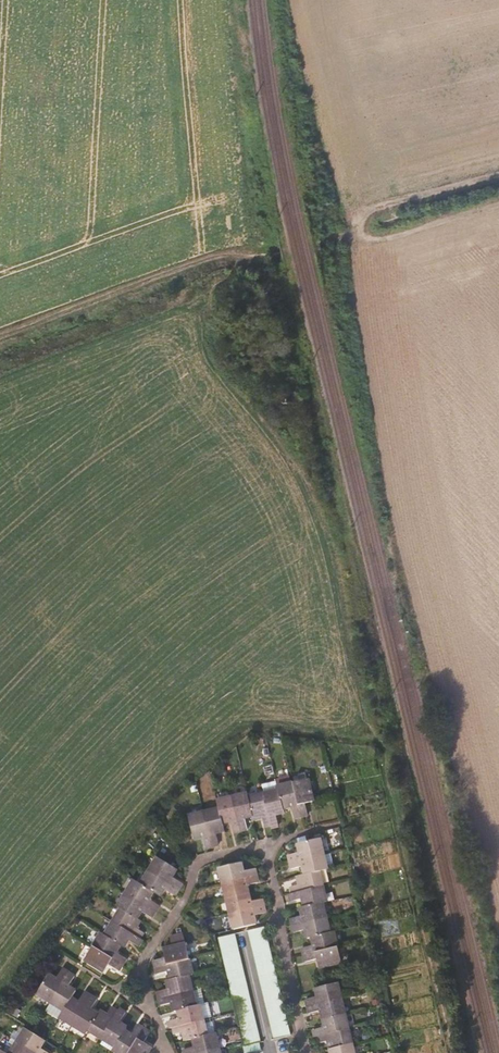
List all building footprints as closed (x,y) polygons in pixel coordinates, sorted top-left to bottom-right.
[(308,780),(292,783),(300,818),(307,816),(305,804),(313,802),(308,780)] [(278,791),(283,809),(291,808),(294,819),(300,818),(292,783),(277,787),(278,791)] [(283,809),(278,791),(263,794),(270,825),(271,828),(278,826),(276,816),(284,813),(283,809)] [(244,819),(253,817),(248,798),(247,794),(232,798),(240,832),(247,831),(244,819)] [(248,798),(253,817),(254,821),(262,819),(263,827),(270,825),(263,794),(248,798)] [(217,801),(219,809),(222,824),(230,822),(233,834),(240,832),(232,798),(217,801)] [(203,812),(212,847),(218,845),(216,834),(224,832),(222,824),(219,809),(203,812)] [(212,847),(203,812),(188,816),(193,839),(202,837),(205,849),(212,847)] [(289,863),(324,855),(320,839),(296,845),(298,853),(287,856),(289,863)] [(304,875),(319,871),(327,870),(324,855),(289,863),(290,869),(302,867),(304,875)] [(156,857),(148,872),(178,890),(182,884),(172,878),(177,870),(156,857)] [(222,885),(256,876),(254,869),(244,872),(242,864),(218,869),(222,885)] [(323,886),(319,871),(304,875),(296,877),(298,885),(289,887),(291,894),(323,886)] [(140,884),(154,892),(161,897),(165,890),(175,896),(178,890),(148,872),(140,884)] [(257,883),(256,876),(222,885),(226,901),(249,895),(247,886),(257,883)] [(149,900),(154,892),(140,884),(134,880),(125,894),(155,912),(159,906),(149,900)] [(327,902),(323,886),(291,894),(288,895),(290,902),(302,899),(303,908),(323,903),(327,902)] [(155,912),(125,894),(117,907),(121,909),(137,919),(142,912),(152,918),(155,912)] [(229,915),(263,907),(262,900),(251,902),(249,895),(226,901),(229,915)] [(326,918),(323,903),(303,908),(299,909),(301,916),(290,919),(292,926),(326,918)] [(263,907),(229,915),(233,930),(256,925),(254,916),(265,914),(263,907)] [(121,909),(112,922),(139,939),(143,933),(136,928),(140,921),(137,919),(121,909)] [(307,939),(311,938),(330,933),(326,918),(292,926),(293,934),(305,931),(307,939)] [(104,936),(121,946),(124,948),(128,941),(138,947),(142,941),(139,939),(112,922),(104,936)] [(249,931),(250,938),(266,934),(264,928),(249,931)] [(303,955),(337,947),(334,932),(330,933),(311,938),(313,946),(302,949),(303,955)] [(116,953),(121,946),(104,936),(100,934),(92,947),(122,965),(126,959),(116,953)] [(252,944),(267,940),(266,934),(250,938),(252,944)] [(218,945),(235,941),(233,935),(217,939),(218,945)] [(269,945),(267,940),(252,944),(253,949),(269,945)] [(218,945),(220,951),(236,947),(235,941),(218,945)] [(154,961),(155,968),(189,960),(185,945),(162,950),(164,958),(154,961)] [(270,952),(269,945),(253,949),(255,956),(270,952)] [(122,965),(92,947),(84,960),(104,973),(109,965),(119,971),(122,965)] [(220,951),(221,957),(238,953),(236,947),(220,951)] [(341,963),(337,947),(303,955),(305,962),(316,960),(319,969),(341,963)] [(256,963),(272,959),(270,952),(255,956),(256,963)] [(221,957),(223,963),(239,959),(238,953),(221,957)] [(223,963),(224,970),(241,966),(239,959),(223,963)] [(273,965),(272,959),(256,963),(258,969),(273,965)] [(192,975),(189,960),(155,968),(157,975),(167,973),(170,981),(189,976),(192,975)] [(259,975),(275,971),(273,965),(258,969),(259,975)] [(224,970),(226,976),(242,972),(241,966),(224,970)] [(36,995),(49,1003),(68,973),(62,969),(56,979),(49,974),(36,995)] [(276,978),(275,971),(259,975),(261,981),(276,978)] [(226,976),(227,982),(244,979),(242,972),(226,976)] [(68,973),(49,1003),(63,1011),(71,998),(76,991),(68,986),(74,976),(68,973)] [(158,999),(192,990),(189,976),(170,981),(166,982),(168,989),(156,992),(158,999)] [(262,988),(278,984),(276,978),(261,981),(262,988)] [(227,982),(229,989),(246,985),(244,979),(227,982)] [(264,994),(279,990),(278,984),(262,988),(264,994)] [(305,1000),(306,1007),(341,999),(337,984),(316,989),(314,989),(316,997),(305,1000)] [(229,989),(231,996),(247,991),(246,985),(229,989)] [(177,1011),(196,1006),(192,990),(158,999),(160,1006),(171,1004),(173,1012),(177,1011)] [(265,1000),(281,997),(279,990),(264,994),(265,1000)] [(231,996),(232,1002),(249,998),(247,991),(231,996)] [(59,1018),(73,1026),(91,997),(84,993),(78,1003),(71,998),(63,1011),(59,1018)] [(87,1031),(97,1014),(91,1010),(97,1000),(91,997),(73,1026),(85,1034),(87,1031)] [(267,1007),(282,1003),(281,997),(265,1000),(267,1007)] [(232,1002),(234,1008),(250,1004),(249,998),(232,1002)] [(322,1019),(344,1014),(341,999),(306,1007),(308,1014),(320,1011),(322,1019)] [(284,1010),(282,1003),(267,1007),(269,1014),(284,1010)] [(234,1008),(235,1015),(252,1010),(250,1004),(234,1008)] [(169,1029),(172,1028),(203,1021),(200,1005),(196,1006),(177,1011),(178,1019),(167,1021),(169,1029)] [(100,1011),(97,1014),(87,1031),(100,1039),(117,1012),(111,1008),(107,1015),(100,1011)] [(119,1009),(117,1012),(100,1039),(114,1048),(125,1031),(127,1027),(120,1023),(126,1013),(119,1009)] [(235,1015),(237,1022),(253,1017),(252,1010),(235,1015)] [(270,1020),(285,1016),(284,1010),(269,1014),(270,1020)] [(348,1029),(344,1014),(322,1019),(324,1028),(312,1030),(314,1037),(317,1037),(348,1029)] [(271,1026),(287,1022),(285,1016),(270,1020),(271,1026)] [(237,1022),(238,1027),(255,1023),(253,1017),(237,1022)] [(207,1035),(203,1021),(172,1028),(174,1035),(182,1033),(184,1041),(192,1039),(207,1035)] [(289,1029),(287,1022),(271,1026),(273,1033),(289,1029)] [(238,1027),(240,1034),(256,1029),(255,1023),(238,1027)] [(144,1029),(138,1026),(132,1035),(125,1031),(114,1048),(112,1051),(116,1052),(129,1052),(144,1029)] [(16,1042),(34,1052),(48,1052),(40,1049),(45,1042),(24,1029),(16,1042)] [(144,1029),(129,1052),(148,1052),(151,1048),(144,1043),(150,1033),(144,1029)] [(240,1034),(241,1040),(258,1036),(256,1029),(240,1034)] [(290,1035),(289,1029),(273,1033),(274,1038),(290,1035)] [(352,1045),(348,1029),(317,1037),(319,1044),(327,1042),(329,1051),(352,1045)] [(219,1049),(215,1033),(207,1035),(192,1039),(194,1047),(183,1050),(183,1052),(202,1052),(219,1049)] [(243,1046),(258,1042),(259,1042),(258,1036),(241,1040),(242,1044),(243,1046)] [(16,1042),(9,1052),(34,1052),(16,1042)] [(258,1042),(243,1046),(245,1052),(250,1052),(260,1051),(258,1042)]
